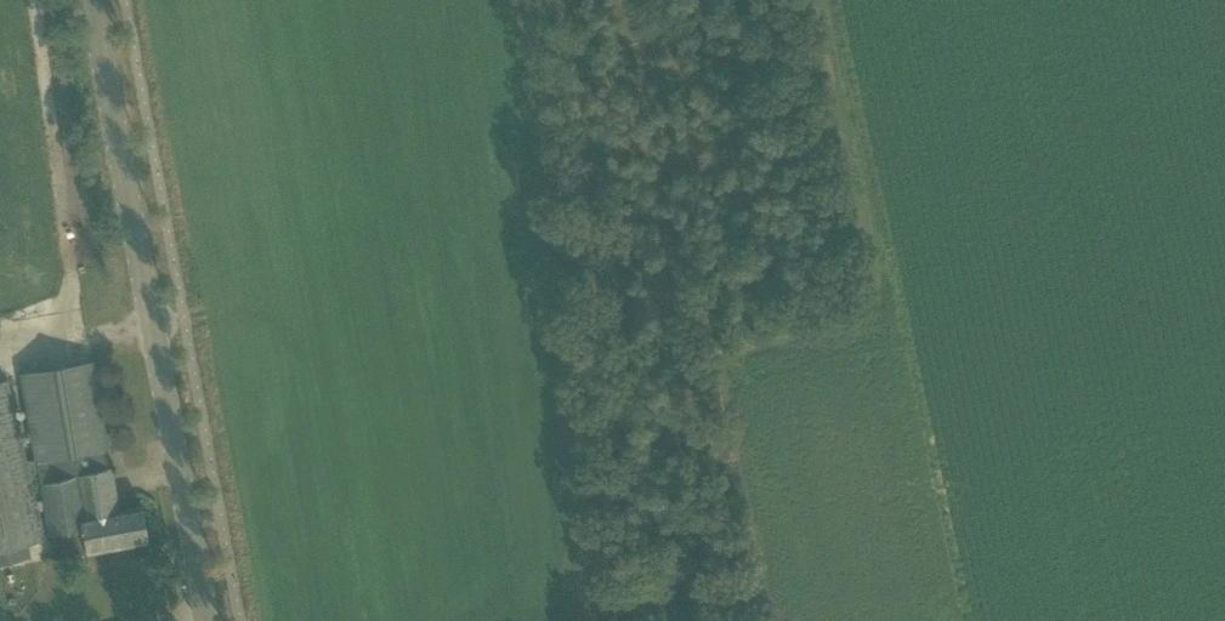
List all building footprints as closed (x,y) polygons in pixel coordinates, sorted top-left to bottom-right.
[(105,450),(108,449),(93,362),(22,374),(37,459),(23,461),(5,380),(0,381),(0,565),(31,558),(28,544),(41,541),(34,510),(46,509),(50,534),(82,528),(86,552),(148,542),(142,505),(118,509),(111,467),(108,467),(105,450)]
